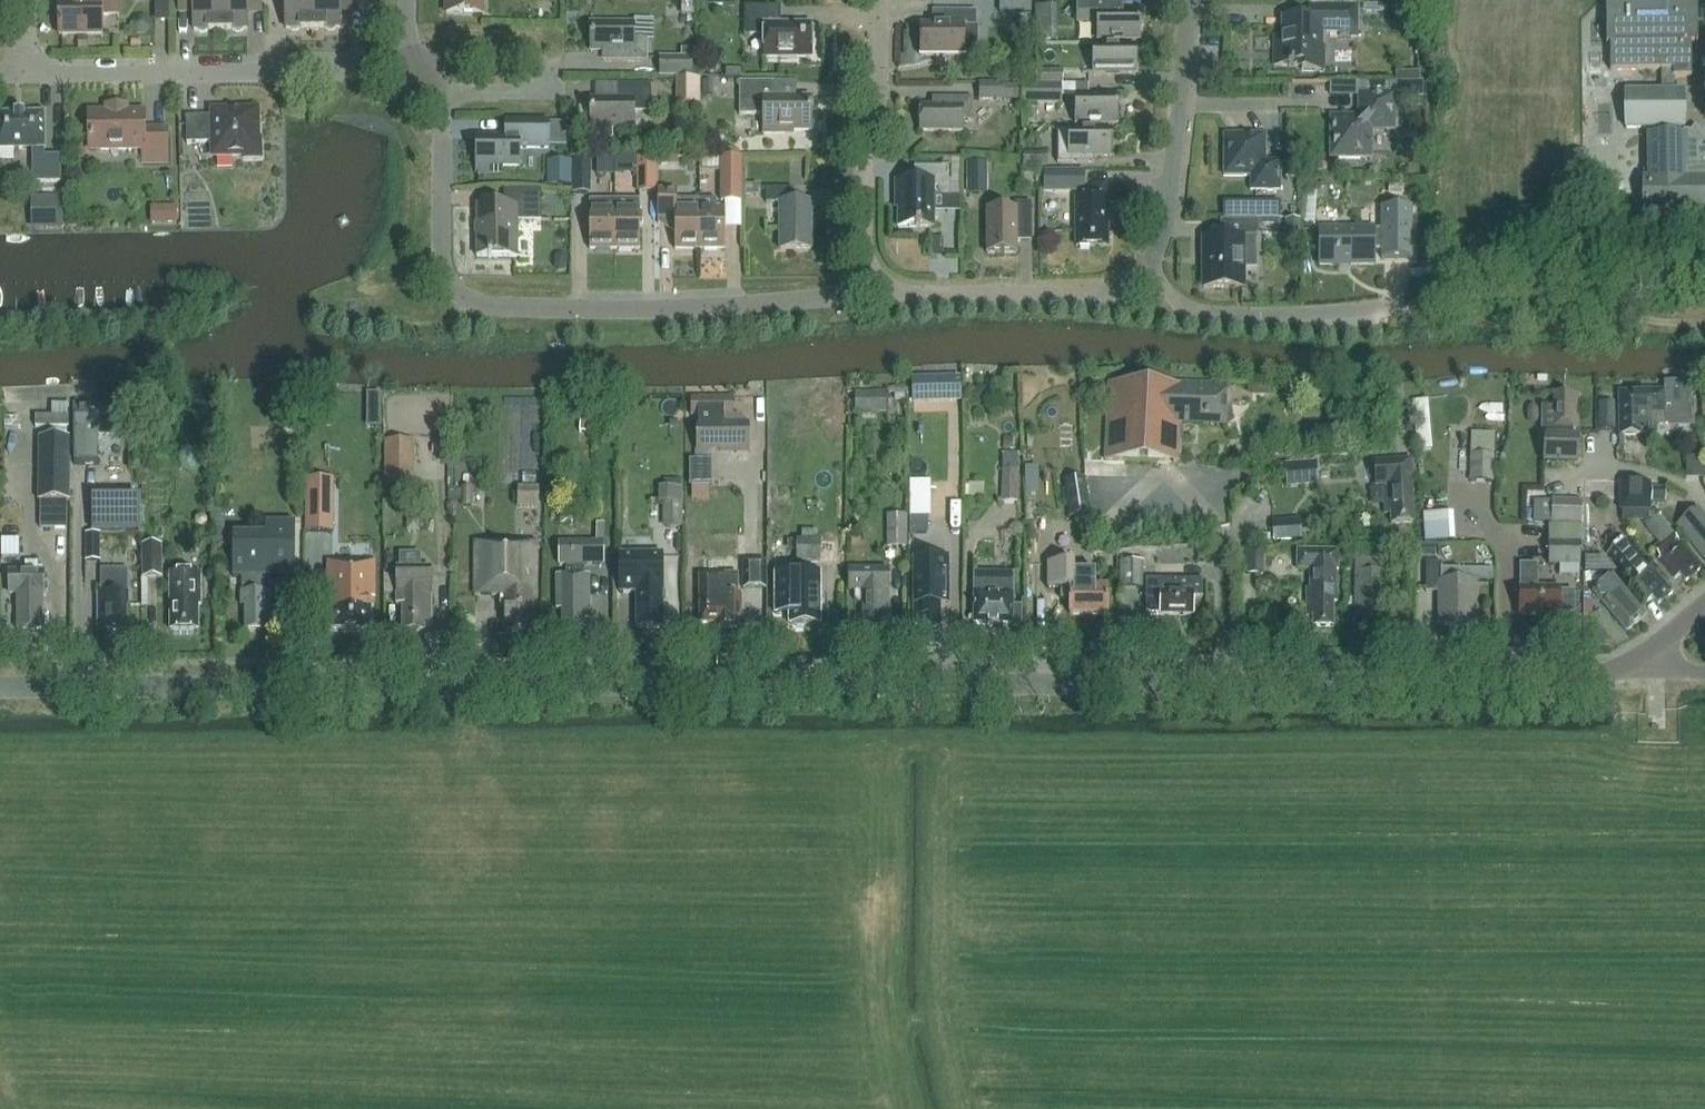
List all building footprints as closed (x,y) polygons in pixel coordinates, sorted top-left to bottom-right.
[(118,3),(118,0),(74,0),(74,4),(58,4),(58,35),(101,34),(101,15),(118,15),(118,3)] [(220,29),(219,0),(178,0),(178,2),(178,18),(193,17),(193,30),(196,30),(199,32),(204,32),(207,30),(220,29)] [(220,29),(232,29),(235,32),(240,32),(243,29),(246,29),(246,17),(260,17),(260,1),(260,0),(219,0),(220,29)] [(285,28),(288,28),(291,31),(297,31),(299,28),(312,28),(311,0),(285,0),(285,28)] [(312,28),(325,28),(327,30),(333,30),(335,28),(338,28),(338,15),(354,15),(354,0),(311,0),(312,28)] [(445,14),(452,14),(452,15),(490,15),(490,14),(481,14),(481,0),(445,0),(445,14)] [(1000,13),(1031,13),(1031,0),(1000,0),(1000,13)] [(1075,20),(1076,26),(1096,25),(1097,39),(1139,38),(1138,12),(1123,13),(1123,0),(1075,0),(1075,20)] [(1664,93),(1677,92),(1677,78),(1694,77),(1694,43),(1699,43),(1699,44),(1700,44),(1700,0),(1609,0),(1609,45),(1610,45),(1610,43),(1613,43),(1613,71),(1664,70),(1664,93)] [(1056,41),(1056,6),(1035,6),(1036,41),(1056,41)] [(763,35),(763,58),(810,58),(810,25),(779,25),(779,7),(744,7),(744,36),(763,35)] [(1339,38),(1357,38),(1357,8),(1326,8),(1326,21),(1281,21),(1281,39),(1273,39),(1273,69),(1301,69),(1301,75),(1318,75),(1318,52),(1322,52),(1322,36),(1339,36),(1339,38)] [(977,26),(977,10),(934,10),(934,25),(921,25),(921,55),(965,55),(979,55),(979,26),(977,26)] [(144,15),(136,16),(131,22),(131,30),(137,35),(145,34),(151,28),(150,20),(144,15)] [(633,40),(633,24),(590,24),(590,52),(602,52),(602,60),(645,60),(645,40),(633,40)] [(1094,46),(1094,72),(1135,72),(1135,46),(1094,46)] [(659,58),(659,76),(690,76),(690,58),(659,58)] [(1038,69),(1038,83),(1064,83),(1064,69),(1038,69)] [(676,78),(676,106),(698,106),(698,78),(676,78)] [(713,82),(703,83),(703,96),(713,96),(713,82)] [(763,134),(792,134),(792,131),(810,131),(810,98),(774,98),(774,82),(738,82),(738,115),(763,115),(763,134)] [(619,84),(619,100),(590,100),(590,135),(616,135),(616,129),(632,129),(632,110),(650,110),(650,84),(619,84)] [(1003,86),(1003,84),(980,85),(980,100),(1003,99),(1003,86)] [(1357,84),(1357,117),(1330,117),(1329,161),(1371,161),(1371,132),(1394,132),(1394,84),(1357,84)] [(1419,84),(1408,84),(1408,99),(1414,99),(1423,99),(1423,84),(1419,84)] [(1003,86),(1003,99),(1019,99),(1019,86),(1003,86)] [(1024,86),(1024,102),(1063,102),(1063,86),(1024,86)] [(1664,93),(1628,93),(1628,129),(1652,129),(1652,137),(1651,137),(1651,149),(1649,149),(1649,167),(1651,167),(1651,172),(1646,172),(1646,181),(1646,212),(1704,212),(1704,151),(1704,147),(1701,144),(1704,140),(1704,138),(1698,131),(1693,136),(1690,133),(1686,133),(1686,92),(1677,92),(1664,93)] [(1077,96),(1077,123),(1119,122),(1119,96),(1077,96)] [(922,130),(965,130),(965,120),(973,120),(973,97),(935,97),(935,106),(922,106),(922,130)] [(212,156),(213,156),(242,155),(242,158),(260,158),(260,140),(257,140),(256,111),(212,111),(212,116),(185,116),(185,143),(212,143),(212,156)] [(44,114),(24,114),(24,112),(13,113),(13,114),(0,114),(0,150),(31,149),(32,183),(60,182),(59,156),(43,156),(44,149),(44,114)] [(143,165),(166,164),(165,130),(143,130),(142,112),(89,113),(90,150),(143,149),(143,165)] [(547,149),(547,146),(566,146),(566,123),(547,123),(547,122),(505,122),(505,138),(476,138),(475,173),(502,173),(502,167),(518,167),(518,148),(547,149)] [(1112,157),(1112,130),(1058,130),(1058,163),(1095,163),(1095,157),(1112,157)] [(696,153),(696,136),(688,136),(688,144),(675,144),(675,153),(696,153)] [(1265,162),(1265,136),(1222,136),(1222,178),(1249,178),(1249,193),(1278,193),(1278,162),(1265,162)] [(1023,167),(1047,168),(1047,154),(1023,154),(1023,167)] [(636,157),(636,192),(654,192),(654,157),(636,157)] [(740,157),(722,157),(722,170),(722,202),(740,202),(740,170),(740,157)] [(572,158),(572,193),(588,193),(587,158),(572,158)] [(548,186),(571,186),(570,161),(548,161),(548,186)] [(988,195),(988,163),(965,164),(966,195),(988,195)] [(950,165),(912,165),(912,180),(895,180),(896,209),(897,208),(898,227),(933,227),(933,196),(950,196),(950,165)] [(1044,171),(1044,192),(1084,192),(1084,171),(1044,171)] [(758,185),(746,185),(746,196),(758,196),(758,185)] [(1389,186),(1389,195),(1403,195),(1403,186),(1389,186)] [(793,189),(765,189),(765,203),(779,203),(779,250),(810,250),(810,203),(793,203),(793,189)] [(699,250),(698,199),(675,199),(675,190),(657,190),(657,219),(674,219),(674,250),(699,250)] [(503,191),(503,206),(475,206),(475,257),(487,257),(487,258),(491,258),(491,257),(529,257),(529,256),(516,256),(516,221),(540,221),(540,191),(503,191)] [(1109,245),(1109,196),(1078,196),(1078,245),(1109,245)] [(62,197),(40,197),(41,230),(63,229),(62,197)] [(715,199),(698,199),(699,250),(724,250),(724,209),(715,209),(715,199)] [(588,250),(614,250),(613,200),(588,200),(588,250)] [(613,200),(614,250),(639,249),(639,200),(613,200)] [(989,252),(1018,253),(1018,240),(1034,240),(1034,201),(1018,201),(1018,208),(989,208),(989,252)] [(164,206),(165,223),(176,223),(176,206),(164,206)] [(1280,206),(1260,206),(1260,219),(1280,218),(1280,206)] [(1319,230),(1319,266),(1339,266),(1339,262),(1350,262),(1350,266),(1373,265),(1373,251),(1381,251),(1381,260),(1411,260),(1411,208),(1381,208),(1381,230),(1373,230),(1319,230)] [(1300,220),(1284,220),(1285,236),(1300,236),(1300,220)] [(1220,224),(1220,241),(1204,241),(1205,291),(1244,291),(1243,242),(1257,242),(1257,224),(1220,224)] [(961,395),(961,377),(926,378),(926,395),(961,395)] [(1177,386),(1108,382),(1104,459),(1178,463),(1180,424),(1223,426),(1226,384),(1177,381),(1177,386)] [(885,411),(885,391),(853,392),(854,413),(885,411)] [(1619,434),(1641,435),(1641,432),(1650,432),(1650,415),(1666,415),(1666,391),(1620,391),(1620,432),(1619,432),(1619,434)] [(1578,394),(1557,394),(1556,429),(1565,429),(1565,438),(1544,438),(1543,462),(1578,463),(1578,439),(1574,439),(1574,430),(1578,430),(1578,394)] [(750,454),(750,423),(747,423),(739,415),(734,415),(734,397),(691,397),(690,418),(698,418),(697,450),(737,450),(737,454),(750,454)] [(1599,403),(1599,429),(1614,429),(1613,402),(1599,403)] [(74,405),(74,465),(99,466),(99,435),(116,435),(116,405),(74,405)] [(371,428),(380,428),(380,414),(371,414),(371,428)] [(69,417),(35,417),(35,429),(69,429),(69,417)] [(589,420),(580,420),(579,432),(588,433),(589,420)] [(1493,481),(1493,431),(1470,430),(1469,481),(1493,481)] [(40,500),(67,500),(67,438),(36,438),(36,500),(40,500)] [(415,440),(385,440),(384,487),(414,487),(415,440)] [(1412,458),(1375,460),(1376,483),(1385,483),(1386,513),(1391,512),(1392,521),(1411,521),(1410,482),(1413,482),(1412,458)] [(1316,462),(1285,465),(1286,488),(1318,485),(1316,462)] [(1016,502),(1017,470),(1001,469),(1000,502),(1016,502)] [(333,530),(333,479),(306,478),(306,530),(333,530)] [(1090,513),(1084,479),(1064,482),(1069,516),(1090,513)] [(929,517),(929,481),(913,481),(909,481),(909,517),(913,517),(929,517)] [(1620,483),(1620,511),(1650,511),(1650,484),(1620,483)] [(539,487),(517,487),(517,510),(538,510),(539,487)] [(472,488),(461,488),(461,507),(472,507),(472,488)] [(1666,503),(1666,488),(1651,488),(1651,503),(1666,503)] [(40,500),(40,528),(67,528),(68,500),(67,500),(40,500)] [(1531,501),(1531,524),(1581,523),(1581,500),(1531,501)] [(93,503),(93,531),(141,531),(140,502),(93,503)] [(681,504),(666,504),(666,527),(680,528),(681,504)] [(1425,512),(1426,540),(1456,539),(1455,511),(1425,512)] [(1676,524),(1687,538),(1702,557),(1704,555),(1704,524),(1694,511),(1676,524)] [(1657,514),(1644,524),(1658,541),(1650,547),(1658,556),(1657,557),(1674,578),(1679,574),(1684,581),(1698,570),(1676,542),(1678,540),(1657,514)] [(209,522),(205,515),(197,515),(192,522),(197,529),(205,529),(209,522)] [(906,545),(906,515),(887,515),(888,545),(906,545)] [(1273,522),(1274,535),(1301,533),(1300,520),(1273,522)] [(233,536),(233,578),(241,578),(241,592),(240,592),(240,606),(244,606),(244,630),(271,630),(271,592),(269,592),(269,579),(295,579),(295,523),(265,523),(265,536),(233,536)] [(100,561),(100,533),(85,533),(85,561),(100,561)] [(1608,554),(1627,577),(1630,574),(1634,579),(1632,581),(1647,600),(1652,596),(1658,604),(1672,593),(1650,566),(1648,567),(1626,540),(1608,554)] [(562,608),(562,628),(584,628),(584,619),(589,619),(589,574),(584,574),(584,563),(604,563),(604,541),(559,541),(559,564),(566,564),(567,575),(556,575),(556,608),(562,608)] [(795,542),(796,561),(833,560),(833,541),(795,542)] [(1549,542),(1549,564),(1558,564),(1579,564),(1580,564),(1580,543),(1579,541),(1549,542)] [(535,542),(474,542),(474,596),(501,596),(501,605),(505,611),(505,629),(531,629),(531,594),(535,595),(535,542)] [(1419,545),(1419,557),(1435,556),(1435,545),(1419,545)] [(162,546),(142,546),(142,578),(162,578),(162,546)] [(698,548),(698,572),(718,572),(717,547),(698,548)] [(1262,574),(1262,549),(1239,548),(1238,573),(1262,574)] [(1391,549),(1354,549),(1354,616),(1360,616),(1360,626),(1381,626),(1381,601),(1386,601),(1385,574),(1391,574),(1391,549)] [(1338,569),(1338,550),(1296,551),(1297,569),(1316,569),(1316,582),(1313,582),(1313,589),(1307,589),(1307,617),(1312,617),(1312,626),(1333,625),(1333,601),(1336,601),(1336,569),(1338,569)] [(1094,586),(1094,573),(1073,573),(1073,556),(1049,555),(1048,571),(1044,571),(1044,587),(1061,587),(1061,599),(1068,599),(1068,613),(1107,614),(1107,588),(1107,586),(1094,586)] [(662,593),(662,592),(661,592),(660,581),(662,581),(662,556),(619,556),(619,593),(636,593),(636,629),(662,629),(662,604),(664,602),(664,595),(662,593)] [(948,558),(914,558),(913,625),(919,625),(919,627),(939,627),(939,603),(948,603),(948,558)] [(374,561),(327,561),(327,599),(331,599),(330,628),(369,629),(370,598),(373,598),(374,561)] [(764,588),(765,562),(743,562),(743,587),(764,588)] [(1440,562),(1425,562),(1425,592),(1440,592),(1440,625),(1474,625),(1474,569),(1458,569),(1458,570),(1440,570),(1440,562)] [(1139,588),(1139,563),(1118,563),(1118,588),(1139,588)] [(1520,615),(1560,614),(1560,611),(1574,611),(1574,590),(1559,591),(1559,586),(1538,587),(1537,563),(1519,564),(1519,588),(1520,615)] [(429,566),(396,566),(396,603),(403,603),(403,628),(423,628),(423,618),(429,618),(429,566)] [(127,569),(101,569),(101,595),(99,595),(99,624),(104,624),(104,631),(125,631),(125,606),(128,606),(127,569)] [(887,569),(849,569),(849,591),(855,591),(855,599),(859,604),(863,604),(863,627),(883,627),(883,618),(890,618),(889,591),(887,591),(887,569)] [(43,572),(8,573),(8,594),(17,594),(17,631),(42,631),(41,593),(43,593),(43,572)] [(772,609),(790,608),(790,625),(794,625),(797,627),(802,627),(806,624),(820,624),(819,608),(822,608),(821,603),(824,601),(824,596),(821,594),(820,592),(818,592),(818,572),(785,573),(772,573),(772,609)] [(200,573),(169,574),(169,630),(197,630),(197,606),(201,606),(200,573)] [(1012,625),(1012,623),(1022,624),(1022,603),(1013,603),(1013,574),(973,574),(973,624),(976,624),(979,627),(986,627),(990,624),(1012,625)] [(1644,615),(1612,574),(1593,589),(1626,630),(1644,615)] [(699,577),(700,624),(717,624),(717,628),(741,629),(741,598),(738,598),(738,578),(737,578),(725,578),(725,577),(699,577)] [(1145,610),(1150,615),(1159,615),(1193,615),(1193,597),(1202,597),(1202,580),(1145,580),(1145,598),(1145,610)]
